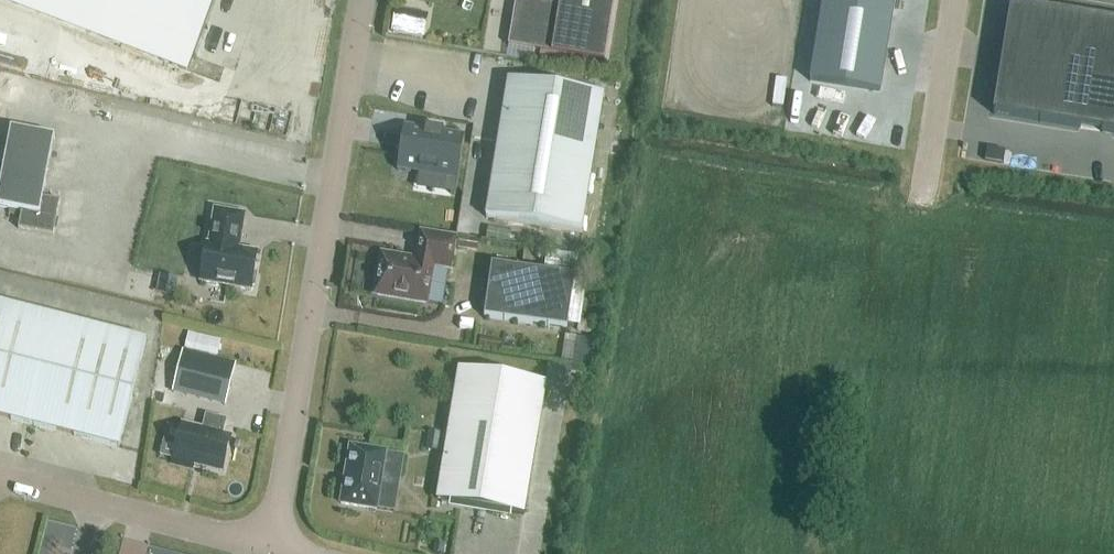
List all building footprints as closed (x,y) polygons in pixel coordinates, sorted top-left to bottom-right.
[(175,49),(196,57),(218,0),(47,0),(175,49)] [(526,0),(516,0),(508,45),(604,61),(614,0),(560,0),(559,6),(526,0)] [(810,82),(880,93),(895,0),(824,0),(810,82)] [(1113,134),(1113,23),(1010,7),(994,116),(1113,134)] [(391,12),(390,30),(423,32),(424,13),(391,12)] [(604,96),(508,80),(486,217),(582,233),(604,96)] [(397,170),(420,174),(458,180),(465,136),(404,126),(397,170)] [(0,186),(0,207),(21,211),(18,228),(52,234),(53,230),(57,231),(59,220),(56,220),(59,201),(42,198),(54,136),(11,128),(0,186)] [(255,276),(254,274),(257,252),(237,249),(243,215),(215,210),(210,244),(207,244),(201,282),(251,291),(251,286),(254,285),(255,276)] [(433,266),(450,268),(455,238),(423,233),(422,234),(425,234),(420,262),(382,256),(376,295),(426,303),(433,266)] [(458,249),(478,253),(480,242),(459,238),(458,249)] [(484,318),(567,329),(575,277),(492,265),(484,318)] [(146,341),(0,304),(0,417),(119,448),(146,341)] [(580,321),(579,321),(578,326),(578,332),(591,334),(593,323),(580,321)] [(590,363),(594,339),(566,334),(562,359),(590,363)] [(228,392),(235,364),(184,351),(176,379),(228,392)] [(437,501),(524,515),(546,383),(459,369),(437,501)] [(231,438),(222,436),(226,420),(206,415),(202,431),(183,426),(173,464),(193,469),(194,464),(222,471),(231,438)] [(376,510),(386,452),(350,446),(341,504),(376,510)]
